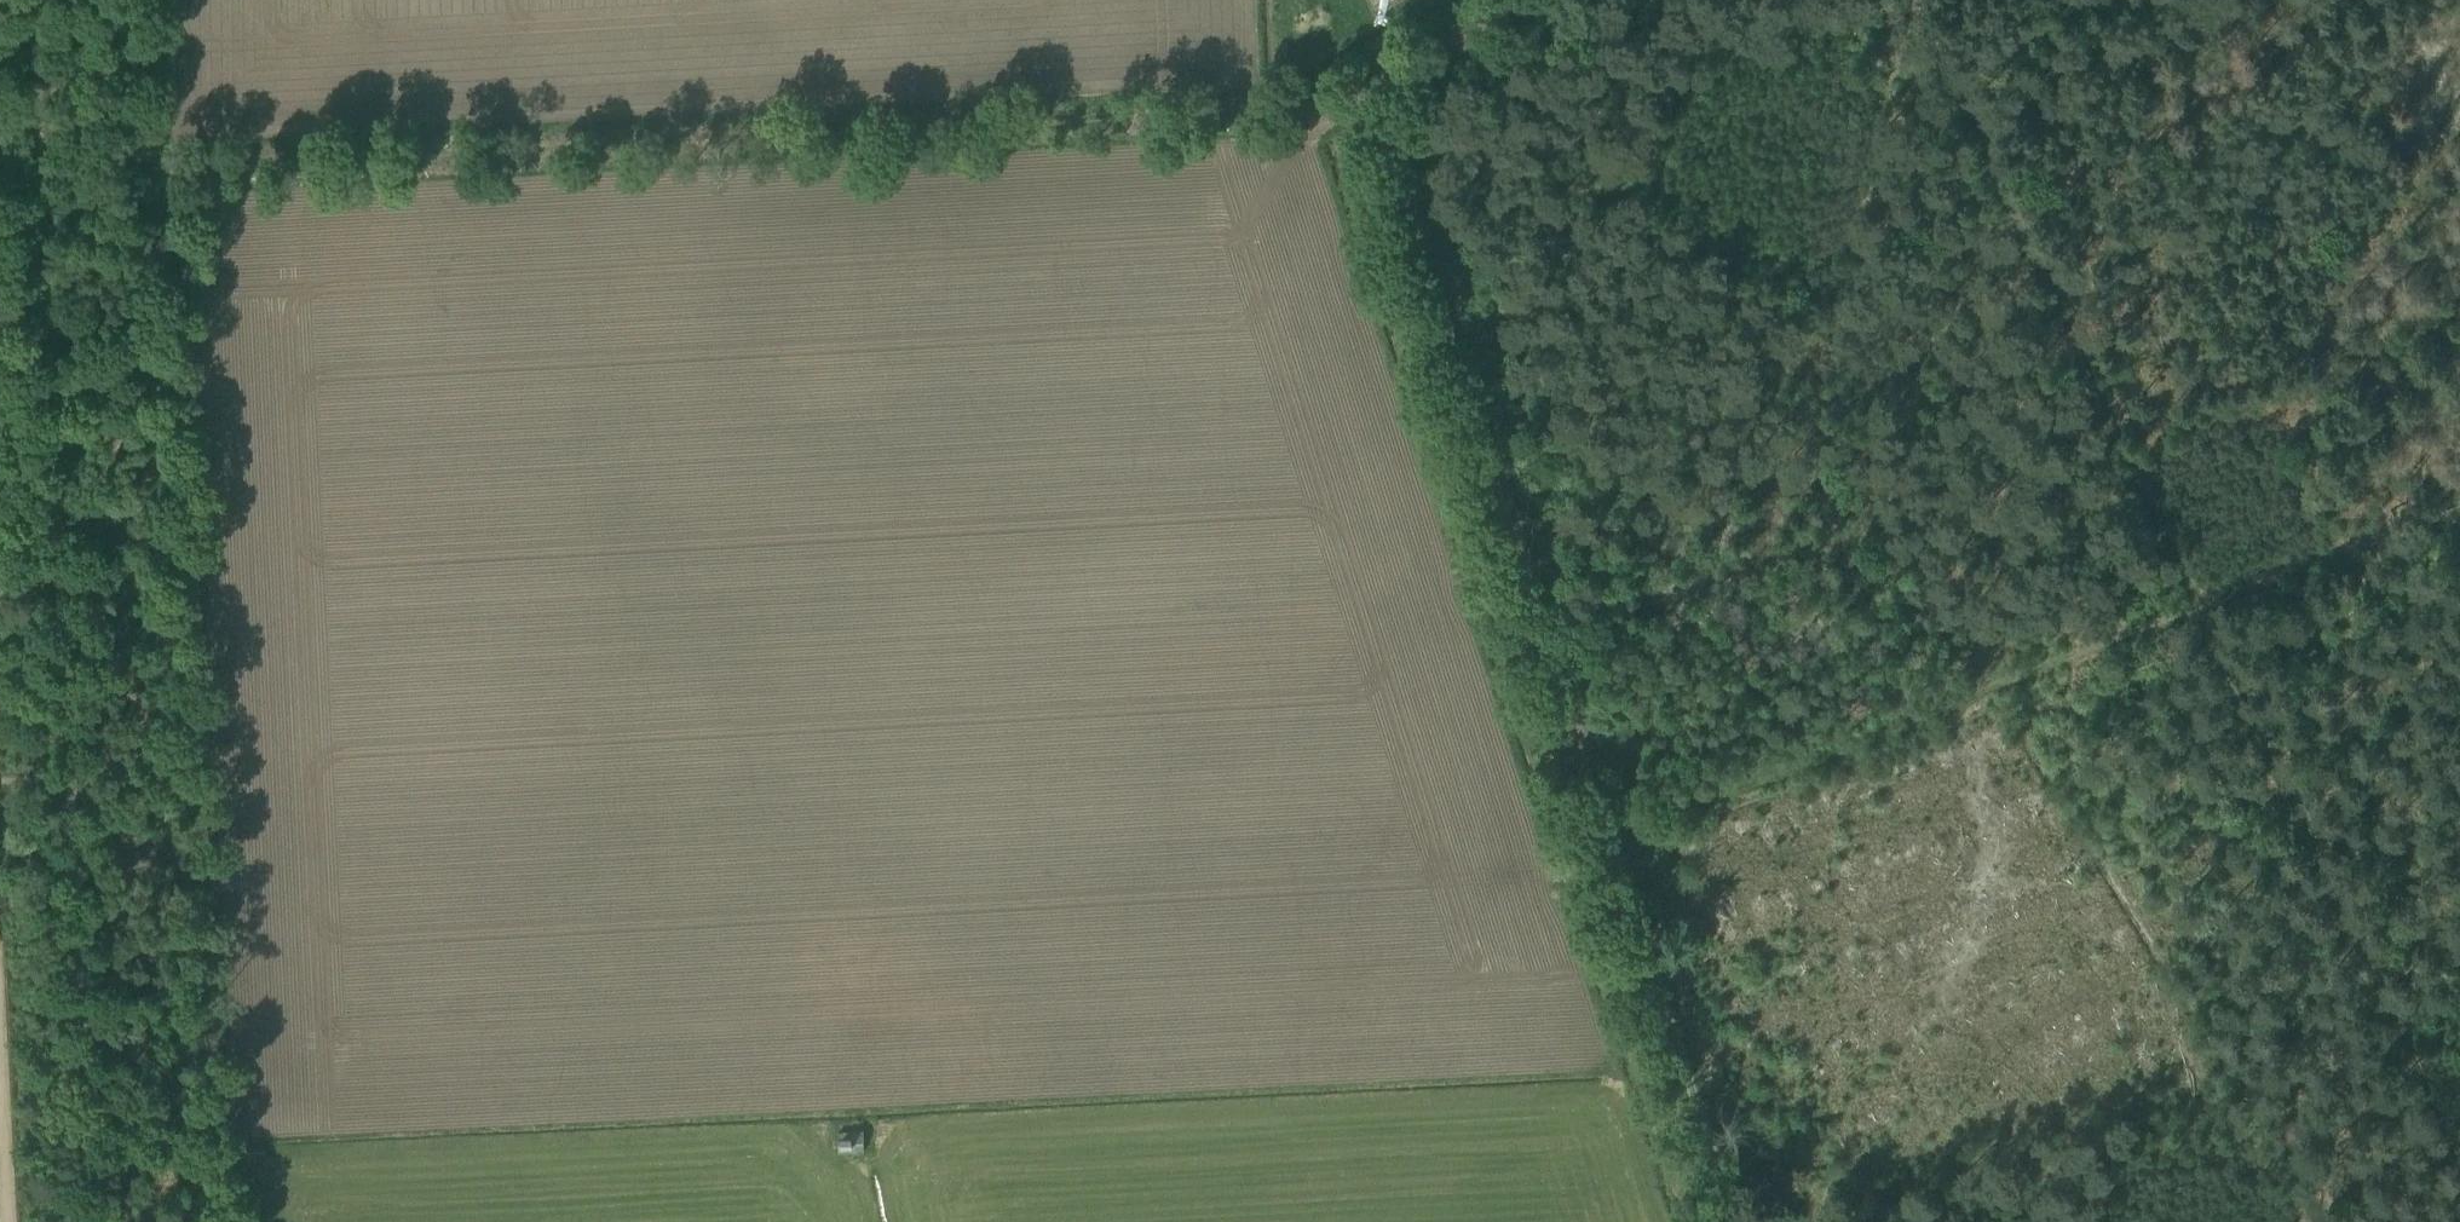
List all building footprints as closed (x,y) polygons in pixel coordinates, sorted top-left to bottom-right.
[(864,1130),(838,1132),(839,1151),(864,1150),(864,1130)]
